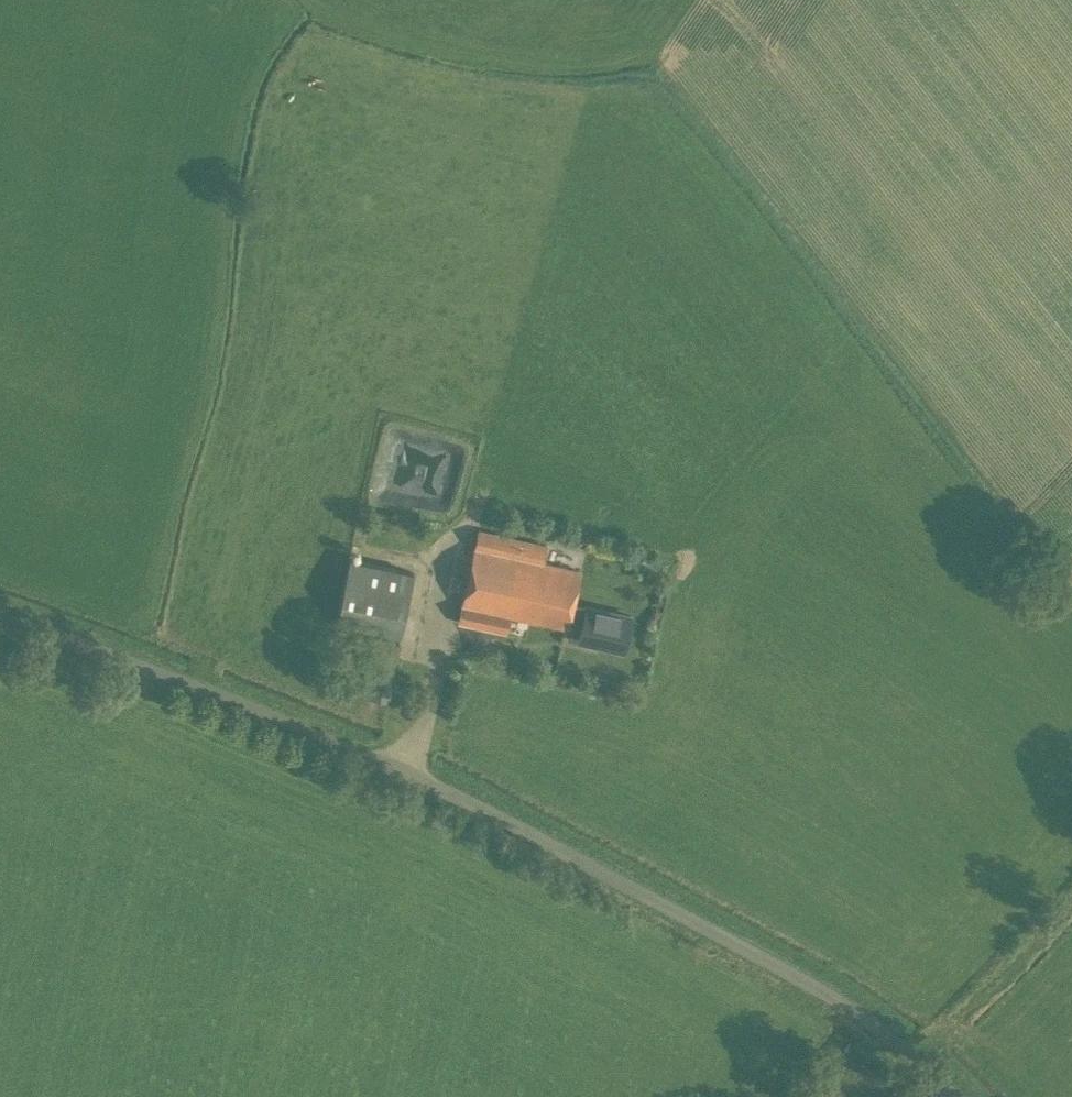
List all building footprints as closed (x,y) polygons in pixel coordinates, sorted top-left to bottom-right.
[(631,615),(574,603),(581,569),(544,561),(547,544),(480,528),(456,623),(507,634),(511,617),(568,630),(569,625),(580,627),(578,639),(623,649),(631,615)] [(400,639),(414,571),(349,556),(335,625),(400,639)] [(374,637),(362,696),(389,702),(401,643),(374,637)]
